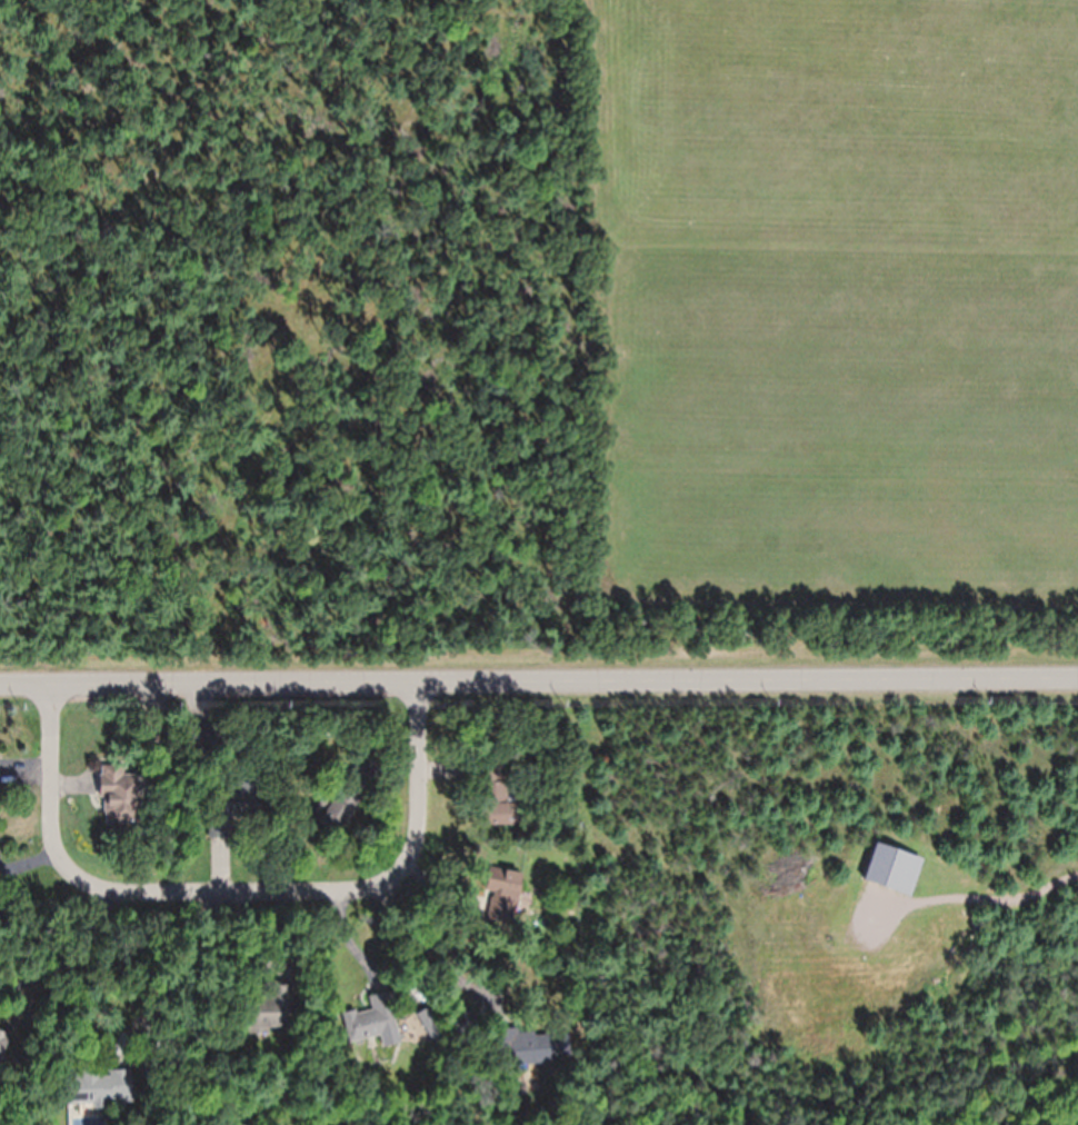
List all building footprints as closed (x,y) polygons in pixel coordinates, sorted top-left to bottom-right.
[(149,727),(149,743),(163,743),(163,727),(149,727)] [(481,827),(517,827),(517,802),(506,802),(506,762),(481,762),(481,827)] [(137,774),(123,774),(123,766),(100,766),(101,824),(138,824),(137,774)] [(317,825),(338,838),(365,797),(336,777),(313,812),(322,818),(317,825)] [(208,793),(207,838),(234,839),(234,828),(259,828),(260,783),(239,782),(238,794),(208,793)] [(490,893),(486,923),(513,927),(520,873),(488,869),(485,892),(490,893)] [(292,983),(246,984),(246,1031),(293,1030),(292,983)] [(395,1033),(388,994),(368,997),(370,1010),(341,1015),(346,1042),(395,1033)] [(417,1015),(432,1044),(444,1038),(429,1008),(417,1015)] [(550,1065),(550,1058),(569,1058),(568,1035),(533,1036),(533,1030),(499,1031),(500,1066),(550,1065)] [(9,1034),(0,1031),(0,1056),(9,1034)] [(131,1071),(65,1072),(66,1105),(131,1104),(131,1071)]
